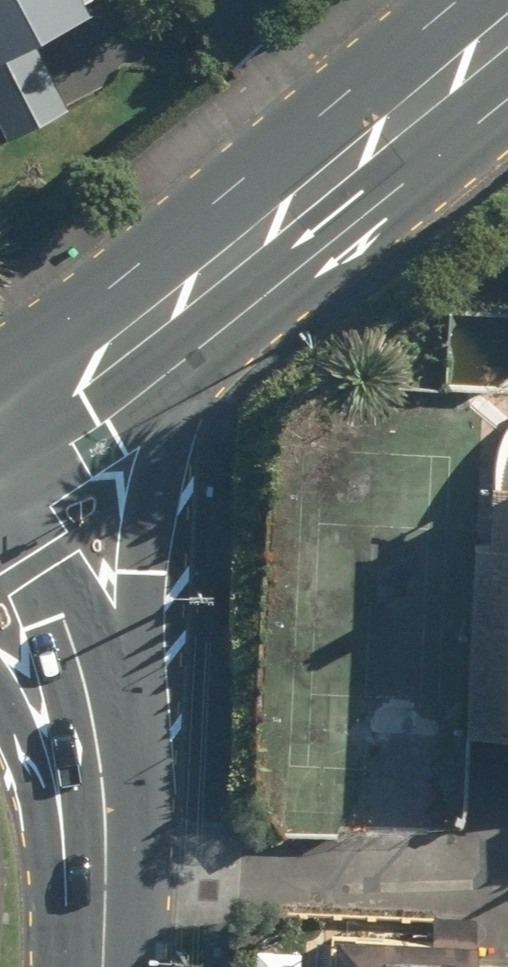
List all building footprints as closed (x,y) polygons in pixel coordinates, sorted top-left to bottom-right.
[(110,13),(104,0),(0,0),(0,90),(18,131),(80,104),(51,39),(110,13)] [(507,473),(504,529),(489,528),(478,713),(507,715),(507,473)] [(343,966),(507,966),(507,942),(346,930),(343,966)]
